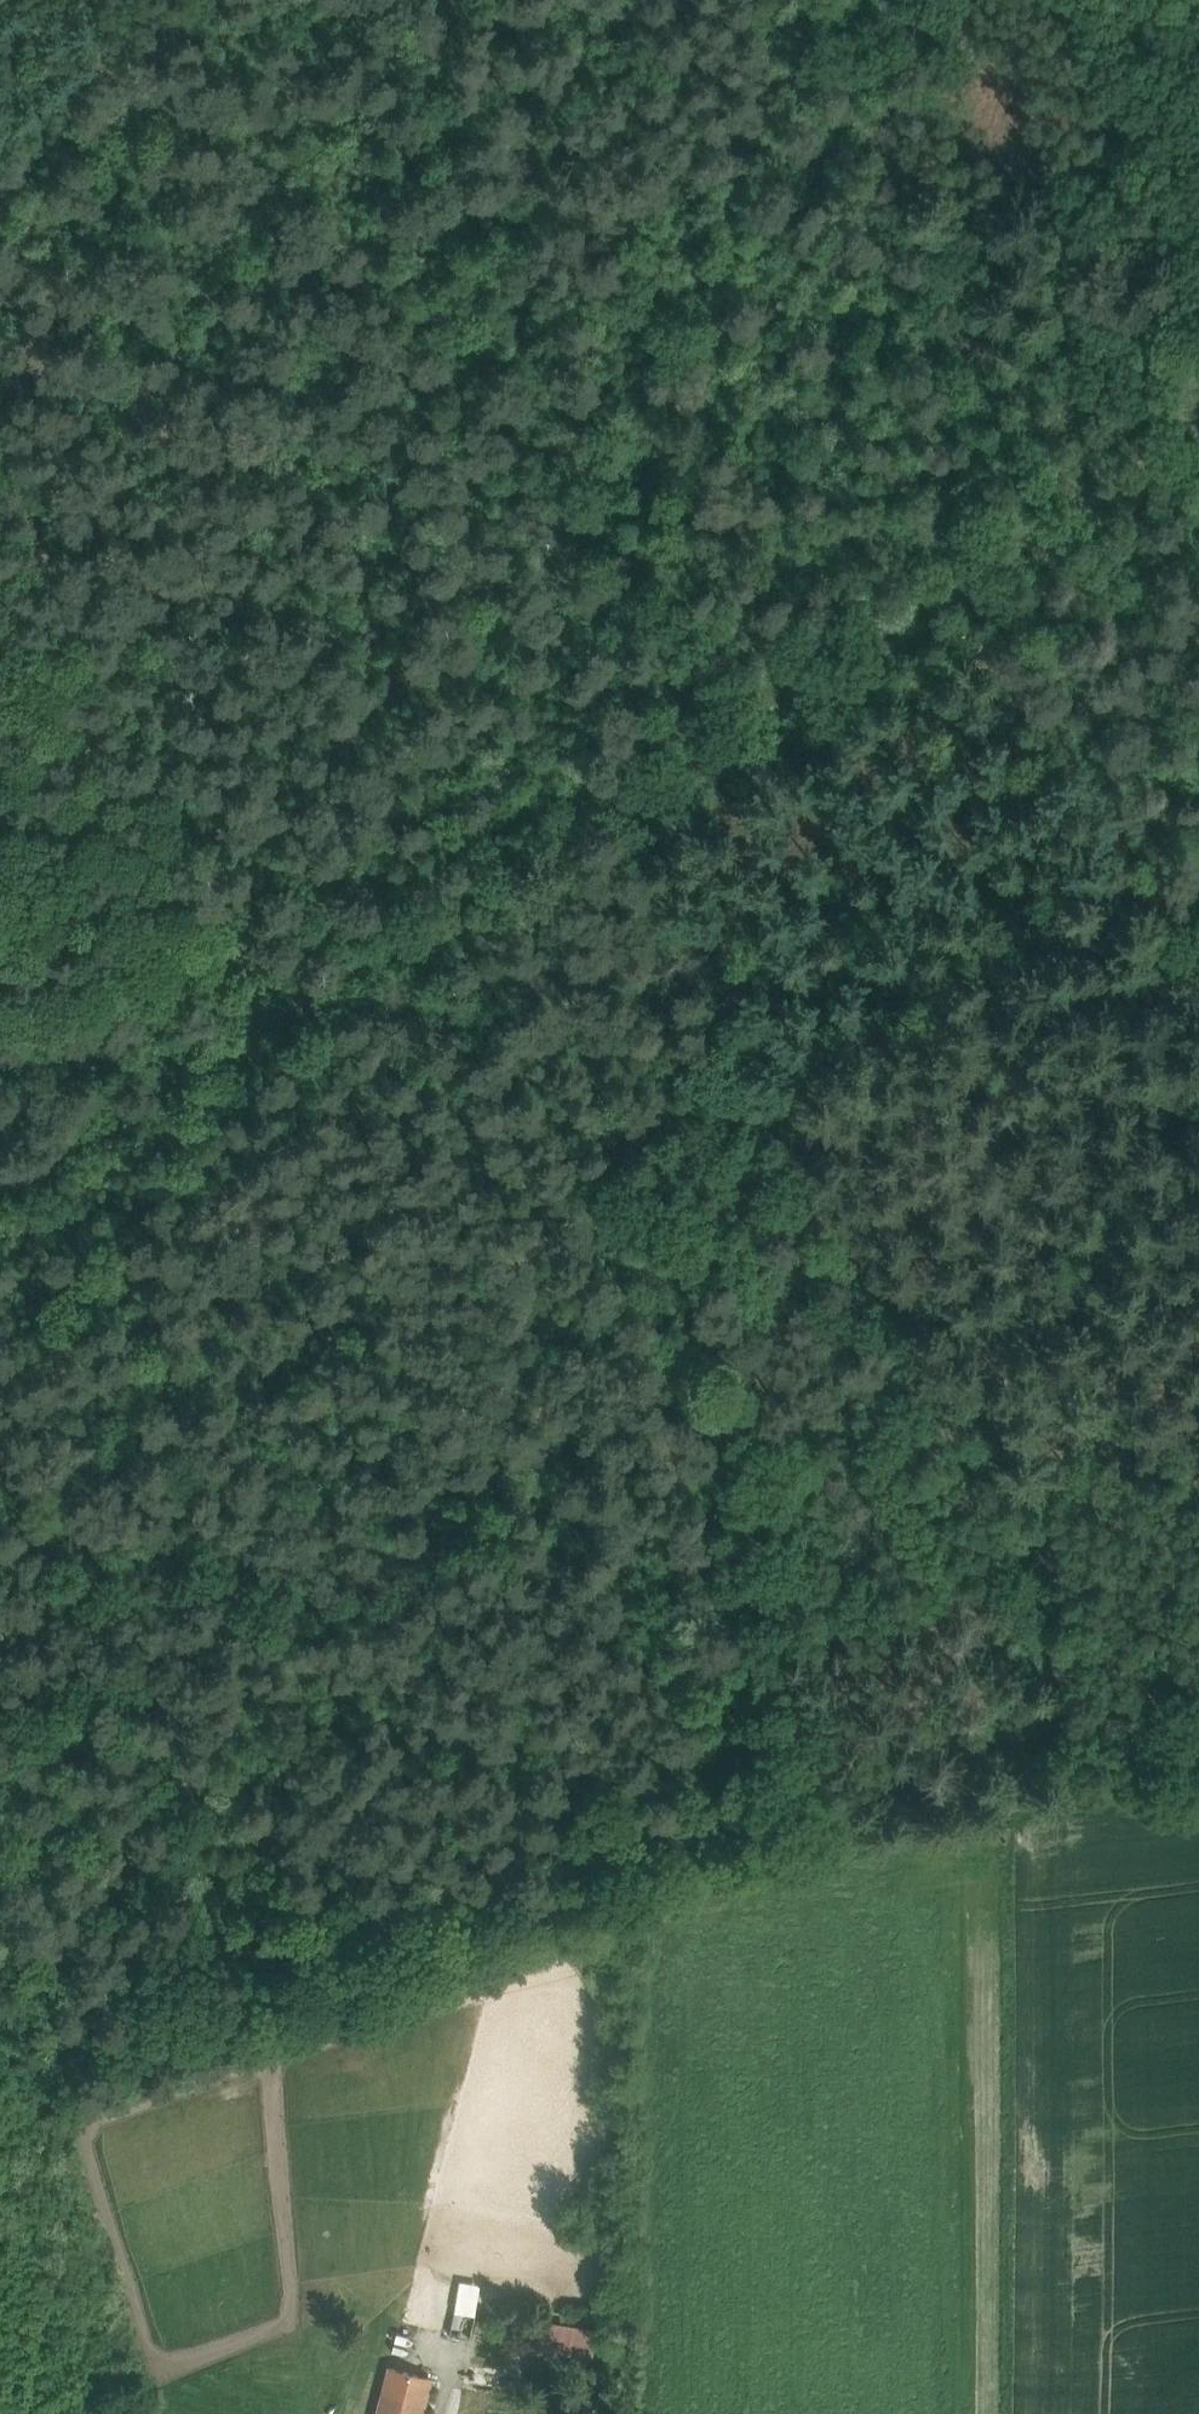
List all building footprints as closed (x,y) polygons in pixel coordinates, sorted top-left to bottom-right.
[(512,2333),(475,2333),(475,2380),(522,2380),(522,2365),(512,2365),(512,2333)] [(432,2378),(391,2367),(378,2413),(423,2413),(432,2378)]
